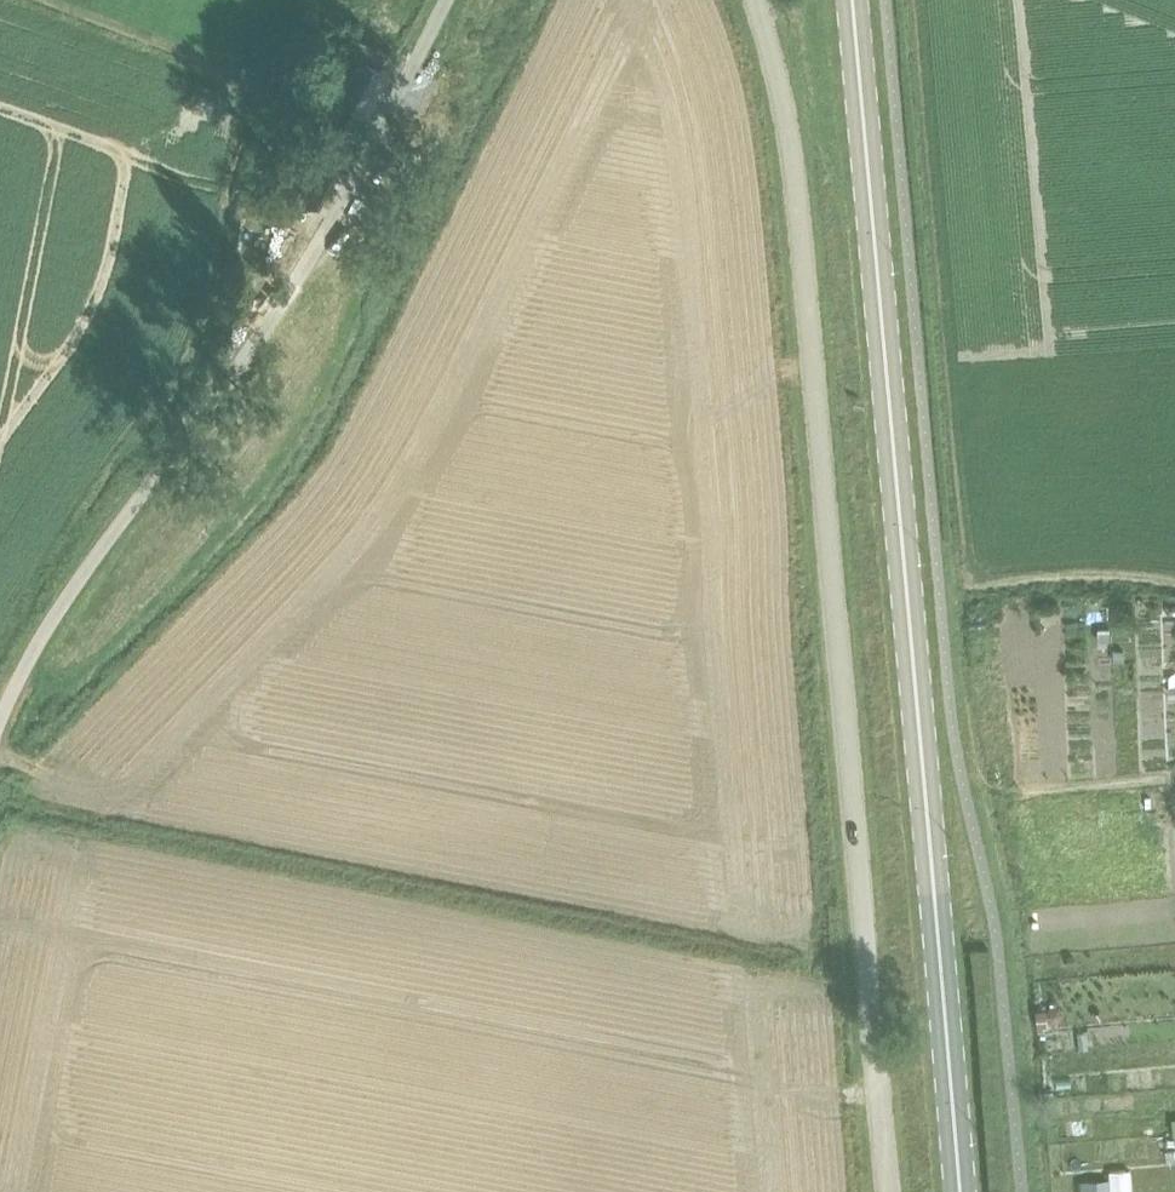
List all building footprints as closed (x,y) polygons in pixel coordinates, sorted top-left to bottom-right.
[(365,110),(386,68),(345,47),(338,61),(331,58),(327,67),(343,77),(334,95),(365,110)] [(1045,1008),(1036,1009),(1037,1024),(1046,1024),(1045,1008)] [(1137,1168),(1115,1167),(1114,1191),(1136,1191),(1137,1168)] [(1087,1182),(1088,1191),(1107,1191),(1106,1180),(1087,1182)]
